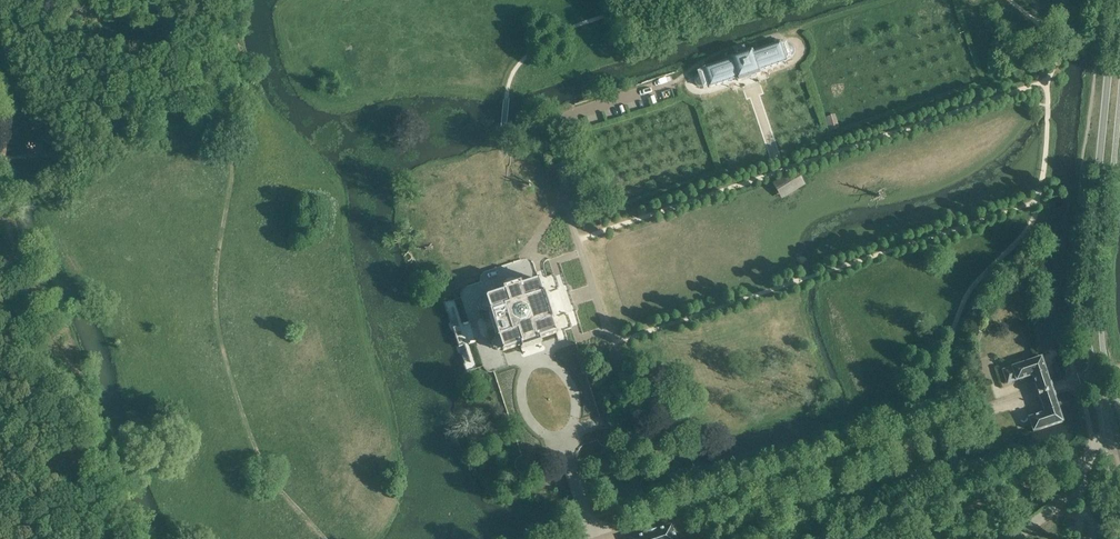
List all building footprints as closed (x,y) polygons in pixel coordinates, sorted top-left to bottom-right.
[(735,49),(737,55),(731,57),(731,59),(704,68),(704,69),(698,71),(699,73),(697,74),(696,76),(695,79),(695,81),(695,83),(696,84),(697,85),(699,86),(700,86),(703,86),(704,88),(709,86),(710,87),(737,78),(738,82),(749,78),(761,74),(760,70),(787,61),(786,60),(792,58),(792,56),(793,55),(794,54),(795,52),(796,49),(795,48),(794,46),(793,45),(792,44),(790,44),(789,44),(788,44),(787,41),(781,43),(781,42),(753,51),(752,50),(747,52),(744,46),(735,49)] [(1035,104),(1036,101),(1030,98),(1026,104),(1033,108),(1035,104)] [(836,114),(826,117),(830,131),(840,128),(836,114)] [(796,168),(772,182),(782,198),(805,184),(796,168)] [(539,338),(556,332),(552,319),(544,293),(543,293),(539,280),(521,286),(520,283),(504,289),(505,292),(487,297),(487,298),(482,300),(479,304),(481,310),(486,312),(491,311),(495,323),(499,336),(500,336),(500,337),(494,338),(493,342),(494,347),(498,349),(504,348),(504,349),(522,343),(523,348),(531,345),(540,342),(539,338)] [(969,343),(976,345),(981,332),(974,330),(969,343)] [(1038,393),(1039,394),(1053,390),(1052,388),(1049,380),(1041,357),(1012,367),(1003,370),(1008,383),(1031,375),(1035,388),(1036,387),(1038,393)] [(1053,390),(1039,394),(1045,412),(1029,417),(1033,431),(1063,421),(1054,396),(1053,390)] [(631,538),(677,538),(672,525),(631,538)]
